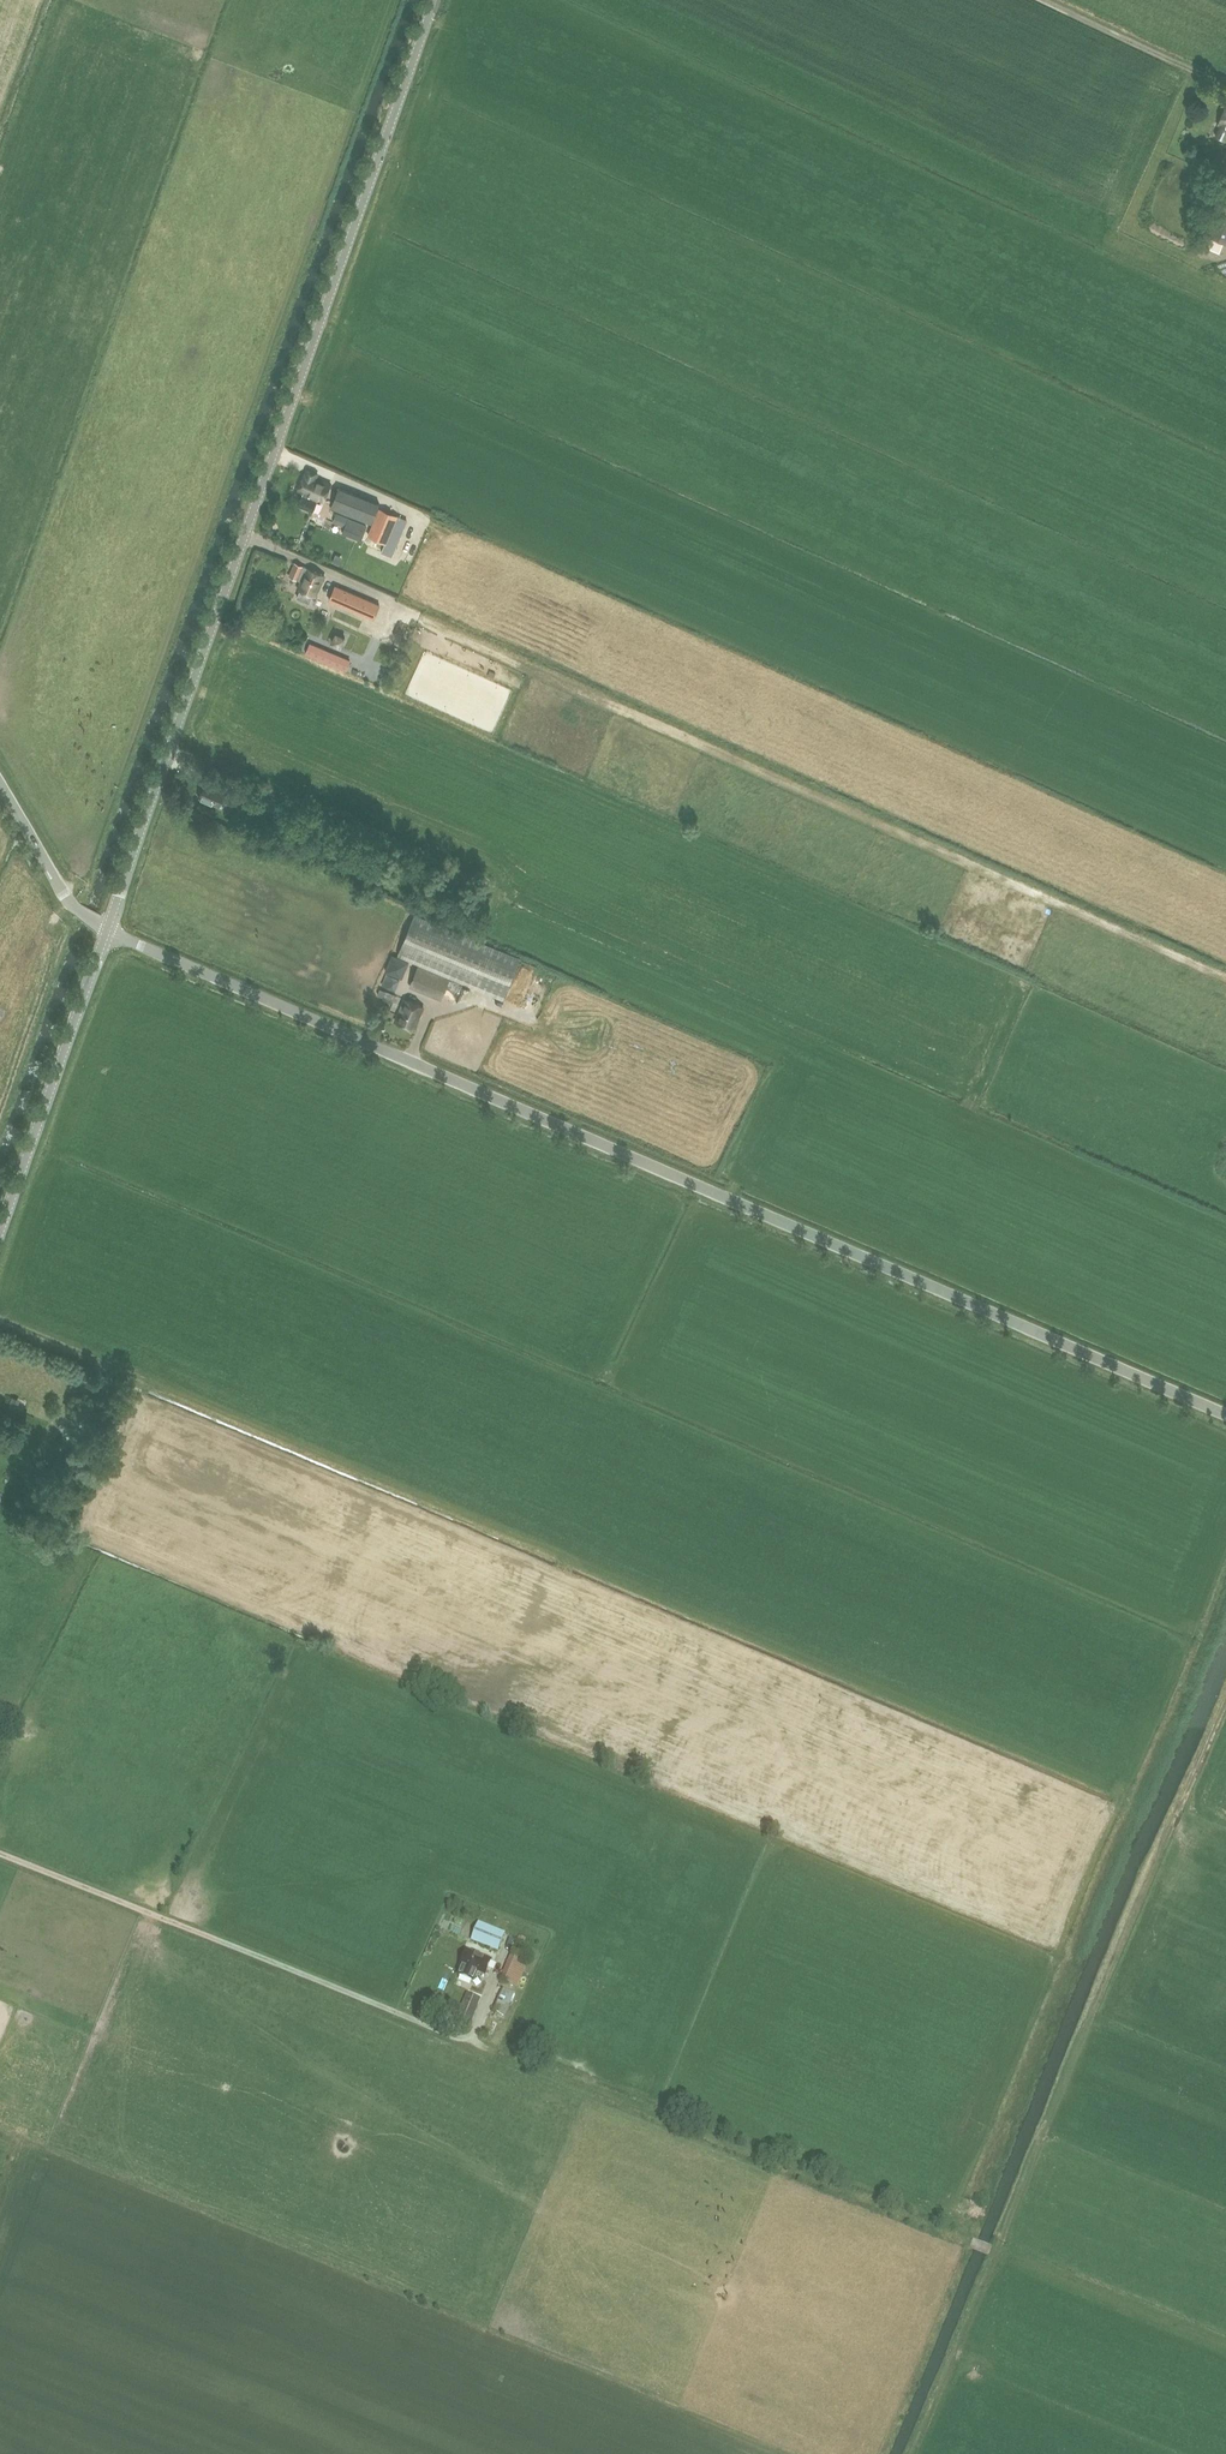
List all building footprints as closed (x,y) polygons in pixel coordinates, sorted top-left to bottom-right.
[(1215,134),(1225,138),(1225,104),(1217,124),(1219,125),(1215,134)] [(1225,242),(1225,180),(1204,233),(1225,242)] [(305,472),(297,490),(323,501),(331,482),(305,472)] [(339,487),(331,508),(371,524),(380,503),(339,487)] [(375,521),(392,528),(397,515),(380,508),(375,521)] [(342,533),(361,541),(367,525),(348,517),(342,533)] [(315,596),(324,575),(295,562),(289,575),(297,579),(298,578),(302,580),(298,588),(315,596)] [(329,599),(374,618),(380,604),(335,585),(329,599)] [(309,644),(305,653),(346,670),(350,661),(343,658),(342,660),(315,649),(316,647),(309,644)] [(198,797),(218,806),(223,792),(204,784),(198,797)] [(259,829),(242,822),(239,829),(255,836),(259,829)] [(508,1000),(528,959),(424,913),(404,954),(508,1000)] [(386,970),(402,977),(409,962),(393,955),(386,970)] [(449,979),(419,966),(410,985),(441,998),(449,979)] [(541,1006),(554,975),(538,969),(525,999),(541,1006)] [(386,983),(384,991),(399,996),(401,987),(386,983)] [(424,1006),(405,998),(395,1021),(414,1029),(424,1006)] [(506,1932),(478,1920),(471,1940),(498,1951),(506,1932)] [(522,1927),(518,1940),(527,1944),(532,1931),(522,1927)] [(485,1975),(491,1960),(467,1951),(461,1965),(485,1975)] [(510,1954),(500,1979),(517,1987),(528,1961),(510,1954)] [(487,1982),(473,1976),(456,2018),(470,2024),(487,1982)] [(505,2016),(515,1992),(504,1988),(493,2011),(505,2016)]
